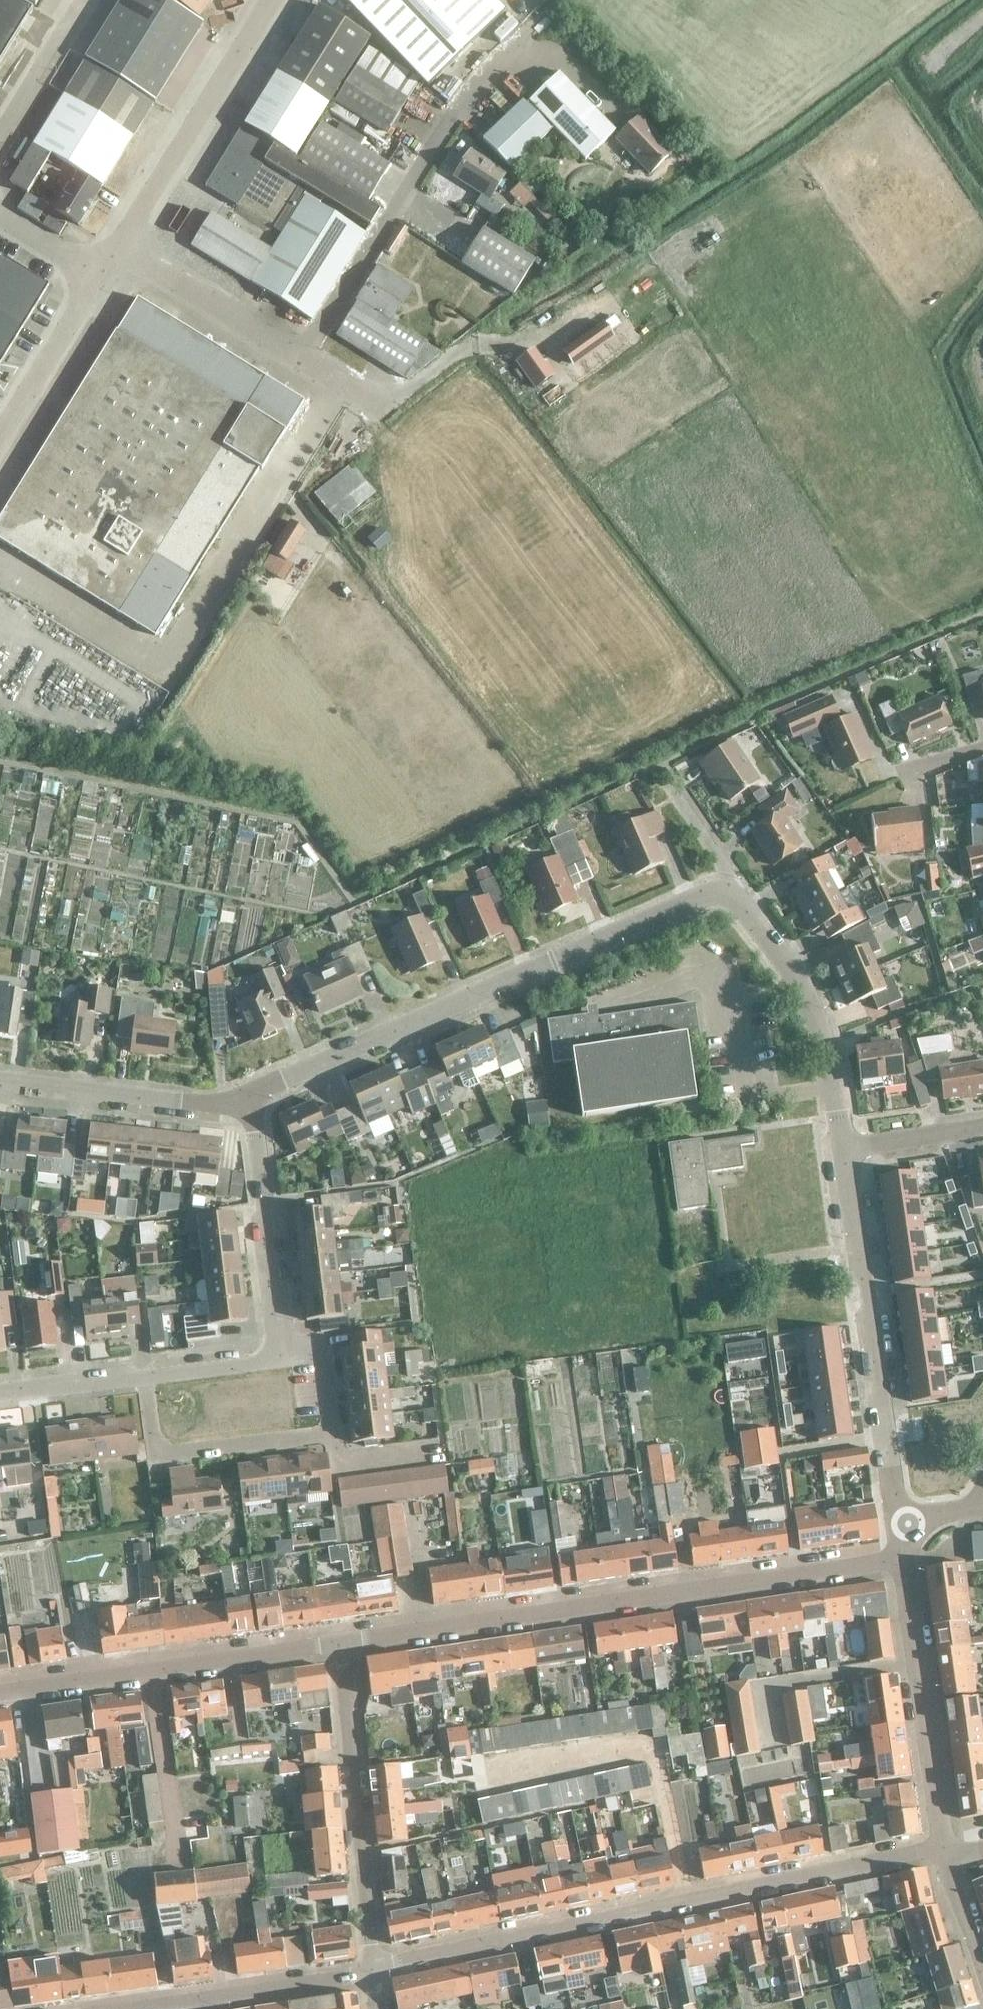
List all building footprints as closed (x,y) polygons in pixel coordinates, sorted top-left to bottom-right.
[(33,9),(18,0),(0,0),(0,63),(33,9)] [(118,7),(152,28),(168,2),(165,0),(122,0),(118,7)] [(199,20),(213,0),(171,0),(199,20)] [(428,87),(505,13),(493,0),(345,0),(428,87)] [(203,24),(168,2),(152,28),(187,50),(203,24)] [(319,6),(298,40),(349,72),(370,38),(319,6)] [(118,7),(107,24),(142,45),(152,28),(118,7)] [(131,63),(142,45),(107,24),(96,41),(131,63)] [(187,50),(152,28),(142,45),(131,63),(120,81),(154,102),(187,50)] [(298,40),(276,74),(327,106),(349,72),(298,40)] [(120,81),(131,63),(96,41),(85,59),(120,81)] [(354,126),(359,118),(386,134),(419,80),(368,48),(329,111),(354,126)] [(64,96),(133,137),(152,106),(84,64),(64,96)] [(295,157),(327,106),(276,74),(245,125),(295,157)] [(559,74),(528,103),(554,129),(585,161),(615,132),(559,74)] [(34,145),(51,155),(102,186),(133,137),(64,96),(34,145)] [(554,129),(528,103),(526,105),(523,102),(483,140),(511,170),(554,129)] [(639,117),(616,140),(649,175),(673,152),(639,117)] [(368,201),(389,167),(321,125),(300,159),(368,201)] [(280,233),(307,188),(370,227),(380,211),(242,126),(205,186),(280,233)] [(51,155),(34,145),(10,184),(27,194),(51,155)] [(496,218),(502,207),(490,199),(506,174),(470,151),(454,177),(482,195),(476,205),(492,215),(496,218)] [(78,226),(100,191),(76,176),(54,211),(78,226)] [(304,196),(250,283),(311,321),(365,234),(304,196)] [(250,282),(270,250),(212,214),(192,246),(250,282)] [(534,262),(497,238),(506,224),(496,218),(492,215),(462,263),(513,296),(534,262)] [(409,231),(400,225),(384,251),(393,257),(409,231)] [(47,288),(3,261),(2,260),(2,261),(0,260),(0,363),(47,288)] [(356,301),(358,302),(391,322),(412,288),(377,267),(356,301)] [(286,432),(304,402),(138,299),(117,331),(116,330),(0,517),(0,541),(155,637),(259,469),(262,470),(286,432)] [(358,302),(337,336),(405,378),(409,380),(442,354),(426,344),(391,322),(358,302)] [(603,323),(563,352),(571,364),(611,335),(603,323)] [(533,351),(516,363),(535,389),(552,377),(533,351)] [(376,495),(352,465),(315,495),(338,524),(376,495)] [(306,532),(290,522),(271,553),(287,562),(306,532)] [(971,707),(982,704),(982,675),(982,671),(962,677),(971,707)] [(891,701),(878,707),(891,736),(904,731),(910,744),(951,726),(938,697),(897,715),(891,701)] [(830,698),(784,718),(793,738),(823,725),(826,730),(824,731),(837,758),(832,760),(831,763),(833,769),(837,771),(841,769),(842,771),(872,758),(854,718),(841,723),(830,698)] [(730,801),(758,781),(732,742),(700,764),(709,777),(713,775),(730,801)] [(785,820),(798,811),(785,792),(759,810),(767,821),(751,832),(773,866),(802,847),(785,820)] [(898,814),(870,818),(874,848),(890,846),(891,854),(923,850),(918,808),(898,811),(898,814)] [(615,830),(635,876),(664,863),(653,839),(665,834),(656,812),(631,823),(627,814),(613,820),(617,829),(615,830)] [(972,848),(982,847),(982,820),(975,820),(976,829),(971,829),(972,848)] [(563,870),(585,860),(572,831),(549,841),(557,858),(527,871),(546,914),(576,901),(563,870)] [(972,848),(965,849),(972,880),(982,877),(982,847),(972,848)] [(790,892),(801,912),(836,893),(826,874),(837,868),(830,854),(804,869),(811,881),(790,892)] [(488,869),(476,874),(480,884),(479,884),(484,898),(458,909),(474,946),(502,934),(490,907),(503,901),(493,878),(488,869)] [(940,891),(939,883),(919,887),(921,895),(940,891)] [(411,973),(441,960),(426,926),(437,921),(424,891),(412,896),(421,917),(392,930),(411,973)] [(836,893),(801,912),(812,932),(832,921),(839,934),(865,920),(858,906),(847,913),(836,893)] [(337,934),(352,927),(346,912),(330,919),(337,934)] [(829,962),(839,984),(875,968),(870,956),(880,951),(867,922),(841,936),(848,954),(829,962)] [(570,1184),(448,1218),(483,1346),(546,1328),(529,1265),(580,1251),(583,1264),(711,1229),(693,1165),(680,1169),(677,1156),(752,1123),(744,1106),(761,1098),(753,1081),(771,1073),(763,1054),(760,1056),(719,965),(701,974),(695,960),(697,959),(688,940),(558,997),(623,1144),(570,1184)] [(355,979),(363,975),(372,971),(359,943),(338,952),(343,963),(305,980),(319,1013),(362,995),(355,979)] [(24,951),(22,966),(38,968),(40,953),(24,951)] [(881,981),(878,975),(875,968),(839,984),(848,1006),(871,996),(877,1011),(901,1000),(891,977),(881,981)] [(283,996),(274,975),(271,970),(254,978),(261,995),(238,1005),(254,1042),(283,1029),(271,1001),(283,996)] [(207,975),(195,973),(197,992),(208,991),(208,988),(207,975)] [(16,1037),(18,1021),(31,1022),(35,994),(8,990),(9,986),(0,984),(0,1035),(16,1037)] [(63,1003),(58,1043),(88,1047),(93,1013),(107,1015),(110,990),(85,987),(83,1002),(78,1005),(63,1003)] [(228,1038),(224,987),(208,988),(208,991),(212,1040),(228,1038)] [(121,999),(116,1038),(133,1040),(131,1053),(147,1055),(148,1052),(171,1056),(176,1023),(152,1019),(154,1004),(121,999)] [(459,1039),(472,1070),(495,1060),(499,1069),(520,1060),(508,1031),(487,1039),(482,1028),(459,1039)] [(921,1056),(929,1083),(941,1081),(944,1100),(982,1094),(982,1062),(949,1067),(947,1053),(953,1052),(950,1035),(916,1040),(921,1056)] [(454,1112),(446,1092),(454,1089),(450,1080),(472,1070),(459,1039),(435,1049),(440,1060),(420,1069),(422,1075),(435,1104),(441,1117),(454,1112)] [(880,1067),(902,1064),(899,1043),(877,1046),(880,1067)] [(880,1067),(877,1046),(855,1049),(858,1070),(880,1067)] [(920,1108),(930,1104),(917,1063),(906,1067),(920,1108)] [(880,1067),(883,1088),(905,1085),(902,1064),(880,1067)] [(371,1077),(388,1116),(408,1107),(412,1115),(435,1104),(422,1075),(400,1085),(392,1067),(371,1077)] [(880,1067),(858,1070),(861,1092),(883,1088),(880,1067)] [(356,1104),(334,1113),(343,1134),(347,1143),(371,1132),(367,1125),(388,1116),(371,1077),(349,1086),(356,1104)] [(343,1134),(334,1113),(331,1105),(317,1111),(313,1102),(281,1116),(298,1154),(309,1149),(305,1140),(326,1132),(329,1140),(343,1134)] [(546,1103),(526,1107),(530,1132),(550,1129),(546,1103)] [(26,1156),(38,1158),(42,1120),(18,1118),(16,1139),(4,1138),(4,1144),(1,1169),(24,1172),(26,1156)] [(36,1173),(72,1178),(75,1153),(76,1146),(64,1145),(67,1123),(42,1120),(38,1158),(36,1173)] [(98,1163),(110,1165),(114,1128),(90,1126),(87,1154),(75,1153),(72,1178),(72,1180),(84,1182),(86,1171),(97,1172),(98,1163)] [(129,1181),(135,1131),(114,1128),(110,1165),(121,1167),(119,1180),(129,1181)] [(141,1169),(152,1170),(156,1133),(135,1131),(129,1181),(139,1182),(141,1169)] [(152,1170),(173,1173),(177,1136),(156,1133),(152,1170)] [(173,1173),(194,1175),(198,1138),(177,1136),(173,1173)] [(198,1138),(194,1175),(193,1183),(216,1186),(215,1197),(227,1199),(231,1171),(219,1169),(222,1141),(198,1138)] [(977,1157),(980,1174),(968,1176),(973,1209),(982,1208),(982,1156),(977,1157)] [(914,1172),(879,1177),(883,1204),(918,1199),(914,1172)] [(951,1181),(944,1184),(948,1195),(955,1192),(951,1181)] [(158,1213),(168,1212),(170,1195),(161,1194),(158,1213)] [(296,1237),(333,1233),(331,1220),(343,1219),(342,1208),(350,1207),(348,1194),(320,1197),(322,1209),(293,1213),(296,1237)] [(180,1196),(170,1195),(168,1212),(178,1211),(180,1196)] [(115,1217),(125,1218),(127,1200),(117,1199),(115,1217)] [(918,1199),(883,1204),(887,1230),(922,1225),(918,1199)] [(104,1215),(105,1203),(78,1200),(77,1212),(104,1215)] [(137,1202),(127,1200),(125,1218),(135,1219),(137,1202)] [(956,1203),(960,1215),(968,1212),(964,1201),(956,1203)] [(200,1239),(237,1235),(234,1213),(197,1218),(200,1239)] [(969,1217),(961,1220),(965,1231),(973,1229),(969,1217)] [(140,1225),(141,1246),(155,1244),(154,1224),(140,1225)] [(922,1225),(887,1230),(890,1257),(926,1252),(922,1225)] [(333,1233),(296,1237),(299,1258),(349,1252),(348,1242),(334,1243),(333,1233)] [(202,1260),(239,1256),(237,1235),(200,1239),(202,1260)] [(349,1252),(363,1250),(362,1240),(348,1242),(349,1252)] [(157,1265),(155,1244),(141,1246),(135,1246),(137,1267),(157,1265)] [(973,1244),(965,1246),(969,1258),(977,1255),(975,1250),(973,1244)] [(338,1274),(352,1272),(350,1261),(364,1260),(363,1250),(349,1252),(299,1258),(301,1279),(338,1274)] [(926,1252),(890,1257),(894,1284),(930,1279),(926,1252)] [(205,1281),(242,1277),(239,1256),(202,1260),(205,1281)] [(44,1266),(47,1297),(63,1295),(59,1264),(44,1266)] [(351,1284),(339,1286),(338,1274),(301,1279),(304,1300),(352,1294),(351,1284)] [(145,1288),(159,1287),(158,1277),(144,1278),(145,1288)] [(207,1302),(244,1298),(242,1277),(205,1281),(207,1302)] [(101,1282),(103,1299),(108,1338),(129,1336),(127,1314),(139,1312),(134,1278),(121,1280),(122,1284),(115,1285),(114,1281),(101,1282)] [(377,1281),(378,1291),(392,1289),(391,1279),(377,1281)] [(108,1338),(103,1299),(83,1301),(81,1285),(68,1286),(72,1320),(84,1319),(86,1341),(108,1338)] [(159,1297),(159,1287),(145,1288),(145,1298),(159,1297)] [(379,1301),(393,1299),(392,1289),(378,1291),(379,1301)] [(931,1290),(896,1295),(900,1323),(935,1318),(931,1290)] [(5,1352),(2,1328),(16,1326),(11,1293),(0,1294),(0,1352),(5,1352)] [(352,1294),(304,1300),(306,1321),(319,1320),(321,1332),(349,1329),(348,1315),(343,1316),(341,1305),(353,1304),(352,1294)] [(244,1298),(207,1302),(209,1314),(183,1317),(186,1341),(220,1337),(219,1325),(247,1322),(244,1298)] [(23,1308),(28,1349),(56,1346),(51,1304),(23,1308)] [(935,1318),(900,1323),(904,1349),(939,1344),(935,1318)] [(838,1328),(802,1333),(806,1360),(841,1355),(838,1328)] [(344,1373),(397,1366),(384,1368),(381,1345),(391,1344),(390,1330),(349,1335),(351,1348),(341,1349),(344,1373)] [(939,1344),(904,1349),(907,1375),(943,1370),(939,1344)] [(405,1353),(406,1365),(417,1364),(416,1352),(405,1353)] [(782,1352),(774,1353),(776,1365),(784,1364),(782,1352)] [(841,1355),(806,1360),(810,1387),(845,1382),(841,1355)] [(971,1358),(972,1366),(982,1364),(982,1358),(982,1356),(971,1358)] [(419,1376),(417,1364),(406,1365),(408,1377),(419,1376)] [(784,1364),(776,1365),(778,1377),(786,1376),(784,1364)] [(972,1366),(973,1374),(982,1373),(982,1364),(972,1366)] [(347,1396),(387,1391),(386,1378),(398,1376),(397,1366),(344,1373),(347,1396)] [(943,1370),(907,1375),(911,1403),(947,1398),(943,1370)] [(845,1382),(810,1387),(814,1413),(849,1408),(845,1382)] [(387,1391),(347,1396),(350,1420),(390,1414),(388,1401),(401,1399),(414,1398),(413,1388),(400,1390),(387,1391)] [(790,1405),(782,1406),(784,1418),(792,1416),(790,1405)] [(849,1408),(814,1413),(818,1440),(853,1435),(849,1408)] [(436,1421),(434,1409),(424,1410),(425,1422),(436,1421)] [(390,1414),(350,1420),(353,1443),(364,1442),(365,1447),(374,1446),(373,1441),(393,1438),(391,1425),(404,1423),(403,1413),(390,1414)] [(792,1416),(784,1418),(785,1429),(793,1428),(792,1416)] [(89,1421),(94,1460),(136,1455),(137,1463),(147,1462),(145,1442),(136,1443),(133,1419),(103,1423),(103,1419),(89,1421)] [(51,1466),(94,1460),(89,1421),(75,1423),(76,1426),(47,1430),(51,1466)] [(32,1476),(30,1465),(42,1463),(38,1432),(26,1434),(25,1429),(0,1432),(0,1480),(7,1479),(8,1488),(33,1485),(32,1476)] [(662,1471),(659,1447),(647,1448),(650,1472),(662,1471)] [(865,1449),(820,1455),(822,1472),(868,1466),(865,1449)] [(297,1456),(282,1458),(288,1506),(307,1503),(306,1495),(331,1492),(326,1456),(298,1460),(297,1456)] [(719,1468),(739,1466),(738,1456),(718,1459),(719,1468)] [(288,1506),(282,1458),(266,1460),(266,1464),(238,1467),(242,1503),(286,1497),(287,1506),(288,1506)] [(493,1459),(467,1463),(469,1477),(495,1473),(493,1459)] [(784,1465),(773,1467),(776,1490),(780,1515),(791,1513),(787,1489),(784,1465)] [(445,1466),(433,1467),(436,1495),(448,1493),(445,1466)] [(433,1467),(421,1469),(425,1497),(436,1495),(433,1467)] [(163,1517),(174,1516),(223,1510),(222,1497),(232,1496),(230,1480),(220,1481),(219,1478),(195,1482),(194,1468),(169,1471),(171,1485),(170,1485),(172,1501),(161,1503),(163,1517)] [(421,1469),(409,1470),(413,1498),(425,1497),(421,1469)] [(401,1500),(413,1498),(409,1470),(397,1472),(401,1500)] [(389,1501),(401,1500),(397,1472),(385,1474),(389,1501)] [(385,1474),(373,1475),(377,1503),(389,1501),(385,1474)] [(365,1504),(377,1503),(373,1475),(361,1477),(365,1504)] [(353,1506),(365,1504),(361,1477),(349,1478),(353,1506)] [(625,1477),(614,1478),(617,1503),(624,1547),(628,1576),(653,1572),(648,1543),(646,1531),(635,1532),(630,1501),(628,1501),(625,1477)] [(55,1499),(57,1499),(55,1478),(44,1479),(52,1540),(60,1539),(55,1499)] [(341,1508),(353,1506),(349,1478),(338,1480),(341,1508)] [(610,1549),(599,1551),(603,1579),(628,1576),(624,1547),(617,1503),(614,1478),(603,1480),(607,1504),(612,1540),(609,1541),(610,1549)] [(666,1486),(671,1519),(684,1517),(680,1484),(666,1486)] [(109,1506),(107,1486),(100,1487),(102,1507),(109,1506)] [(659,1529),(646,1531),(648,1543),(653,1572),(679,1568),(674,1539),(671,1519),(666,1486),(653,1488),(659,1529)] [(459,1541),(453,1494),(444,1495),(449,1542),(459,1541)] [(568,1540),(563,1502),(550,1504),(555,1542),(568,1540)] [(403,1505),(371,1509),(376,1541),(392,1539),(396,1571),(397,1579),(414,1577),(408,1537),(403,1505)] [(837,1511),(842,1545),(878,1539),(873,1506),(837,1511)] [(842,1545),(837,1511),(813,1515),(812,1508),(794,1511),(797,1528),(813,1526),(817,1548),(842,1545)] [(45,1521),(28,1524),(30,1537),(47,1535),(45,1521)] [(547,1521),(533,1523),(537,1544),(550,1542),(547,1521)] [(749,1528),(754,1557),(790,1552),(785,1522),(749,1528)] [(754,1557),(749,1528),(694,1536),(699,1565),(754,1557)] [(982,1561),(982,1533),(971,1534),(974,1562),(982,1561)] [(381,1573),(396,1571),(392,1539),(376,1541),(381,1573)] [(347,1545),(328,1548),(330,1564),(342,1563),(343,1572),(351,1571),(347,1545)] [(505,1594),(500,1559),(480,1562),(478,1548),(468,1549),(470,1563),(429,1569),(434,1605),(505,1594)] [(509,1558),(500,1559),(505,1594),(533,1590),(552,1587),(547,1550),(527,1553),(527,1551),(508,1554),(509,1558)] [(562,1586),(603,1579),(599,1551),(557,1558),(562,1586)] [(261,1559),(266,1595),(254,1597),(259,1630),(283,1627),(278,1593),(272,1558),(261,1559)] [(141,1599),(160,1596),(157,1562),(138,1565),(141,1599)] [(937,1650),(969,1645),(982,1644),(982,1635),(982,1636),(969,1638),(967,1620),(982,1618),(982,1609),(971,1611),(964,1563),(926,1568),(937,1650)] [(224,1601),(229,1636),(255,1632),(249,1597),(237,1599),(232,1566),(221,1568),(220,1564),(199,1567),(200,1578),(222,1575),(226,1601),(224,1601)] [(354,1582),(360,1615),(398,1609),(393,1576),(354,1582)] [(316,1588),(321,1621),(360,1615),(354,1582),(316,1588)] [(846,1588),(823,1591),(827,1623),(823,1623),(828,1663),(837,1662),(831,1622),(832,1622),(852,1619),(853,1621),(865,1619),(866,1624),(889,1620),(889,1616),(885,1590),(883,1582),(873,1584),(846,1588)] [(73,1588),(78,1612),(91,1609),(86,1585),(73,1588)] [(278,1593),(283,1627),(321,1621),(316,1588),(278,1593)] [(823,1591),(798,1595),(803,1623),(822,1620),(823,1623),(827,1623),(823,1591)] [(772,1599),(781,1651),(789,1650),(786,1634),(803,1632),(803,1634),(804,1634),(803,1626),(803,1623),(798,1595),(772,1599)] [(781,1651),(772,1599),(746,1603),(752,1639),(769,1636),(773,1660),(782,1659),(781,1651)] [(162,1616),(164,1645),(229,1636),(224,1601),(162,1611),(162,1616)] [(697,1610),(698,1621),(682,1623),(687,1659),(704,1656),(703,1650),(728,1646),(726,1638),(751,1634),(751,1639),(752,1639),(746,1603),(697,1610)] [(647,1617),(655,1678),(657,1688),(669,1687),(664,1655),(659,1656),(658,1647),(677,1644),(673,1614),(647,1617)] [(128,1633),(130,1650),(164,1645),(162,1616),(138,1619),(139,1631),(128,1633)] [(655,1678),(647,1617),(621,1621),(625,1652),(644,1649),(646,1658),(641,1658),(644,1680),(655,1678)] [(139,1631),(138,1619),(100,1625),(104,1654),(130,1650),(128,1633),(139,1631)] [(866,1624),(871,1662),(895,1659),(889,1620),(866,1624)] [(598,1656),(614,1653),(617,1653),(618,1662),(615,1663),(617,1674),(628,1673),(625,1652),(621,1621),(593,1625),(598,1656)] [(532,1635),(537,1666),(585,1659),(581,1627),(532,1635)] [(15,1668),(26,1666),(20,1628),(9,1630),(15,1668)] [(36,1630),(25,1631),(26,1638),(30,1666),(67,1660),(62,1628),(37,1632),(36,1630)] [(483,1642),(490,1688),(498,1687),(496,1672),(537,1666),(532,1635),(483,1642)] [(10,1668),(5,1637),(0,1638),(0,1670),(10,1668)] [(490,1688),(483,1642),(435,1649),(440,1681),(481,1675),(483,1689),(490,1688)] [(937,1650),(940,1673),(977,1668),(976,1664),(972,1665),(969,1645),(937,1650)] [(440,1681),(435,1649),(408,1653),(414,1698),(442,1694),(440,1681)] [(373,1691),(389,1689),(392,1707),(415,1704),(414,1698),(408,1653),(368,1659),(373,1691)] [(319,1667),(294,1671),(298,1703),(299,1703),(300,1710),(300,1713),(330,1708),(324,1666),(319,1667)] [(977,1668),(940,1673),(943,1697),(976,1693),(973,1673),(977,1672),(977,1668)] [(294,1671),(269,1674),(273,1706),(273,1707),(298,1703),(294,1671)] [(273,1706),(269,1674),(241,1678),(246,1710),(273,1706)] [(872,1728),(904,1723),(897,1674),(865,1679),(872,1728)] [(199,1685),(204,1718),(228,1714),(223,1681),(199,1685)] [(727,1697),(751,1693),(749,1681),(725,1685),(727,1697)] [(204,1718),(199,1685),(172,1688),(176,1717),(198,1714),(200,1725),(204,1724),(204,1718)] [(785,1708),(809,1704),(807,1691),(783,1695),(785,1708)] [(146,1728),(145,1724),(142,1693),(117,1696),(121,1731),(137,1729),(141,1766),(153,1765),(148,1728),(146,1728)] [(751,1693),(727,1697),(729,1709),(753,1705),(751,1693)] [(121,1731),(117,1696),(92,1699),(96,1730),(108,1728),(112,1768),(126,1767),(121,1731)] [(982,1720),(982,1711),(978,1712),(976,1696),(944,1701),(947,1725),(982,1720)] [(654,1740),(670,1737),(673,1756),(688,1754),(690,1768),(705,1765),(700,1734),(680,1737),(679,1725),(669,1727),(665,1702),(649,1705),(653,1728),(654,1740)] [(61,1739),(85,1736),(80,1703),(44,1709),(50,1751),(63,1749),(61,1739)] [(788,1721),(811,1717),(809,1704),(785,1708),(788,1721)] [(649,1705),(635,1707),(638,1730),(653,1728),(649,1705)] [(753,1705),(729,1709),(731,1721),(755,1717),(753,1705)] [(638,1730),(635,1707),(623,1709),(627,1732),(638,1730)] [(19,1739),(15,1709),(0,1711),(0,1741),(19,1739)] [(623,1709),(599,1713),(603,1736),(627,1732),(623,1709)] [(599,1713),(587,1714),(591,1738),(603,1736),(599,1713)] [(591,1738),(587,1714),(575,1716),(579,1739),(591,1738)] [(575,1716),(564,1718),(568,1741),(579,1739),(575,1716)] [(733,1733),(757,1729),(755,1717),(731,1721),(733,1733)] [(811,1717),(788,1721),(790,1734),(813,1730),(811,1717)] [(568,1741),(564,1718),(552,1720),(556,1743),(568,1741)] [(552,1720),(540,1722),(543,1745),(556,1743),(552,1720)] [(947,1725),(953,1765),(982,1761),(982,1742),(981,1727),(982,1727),(982,1720),(947,1725)] [(543,1745),(540,1722),(528,1724),(532,1747),(543,1745)] [(170,1724),(172,1736),(182,1735),(180,1723),(170,1724)] [(904,1723),(872,1728),(874,1742),(844,1746),(846,1759),(848,1759),(851,1759),(908,1751),(904,1723)] [(235,1734),(233,1724),(223,1725),(225,1736),(235,1734)] [(528,1724),(517,1725),(520,1748),(532,1747),(528,1724)] [(520,1748),(517,1725),(504,1727),(508,1750),(520,1748)] [(496,1752),(508,1750),(504,1727),(493,1729),(496,1752)] [(705,1730),(709,1760),(729,1757),(724,1727),(705,1730)] [(493,1729),(481,1731),(484,1754),(496,1752),(493,1729)] [(735,1744),(759,1741),(757,1729),(733,1733),(735,1744)] [(813,1730),(790,1734),(792,1746),(815,1742),(813,1730)] [(484,1754),(481,1731),(469,1733),(473,1756),(484,1754)] [(323,1735),(303,1737),(306,1765),(316,1763),(315,1752),(311,1753),(310,1744),(323,1742),(323,1735)] [(85,1770),(103,1767),(99,1738),(87,1740),(89,1756),(74,1758),(78,1786),(87,1785),(85,1770)] [(735,1744),(731,1745),(733,1757),(761,1753),(759,1741),(735,1744)] [(241,1746),(242,1754),(272,1752),(271,1744),(241,1746)] [(239,1746),(210,1751),(212,1759),(241,1754),(239,1746)] [(908,1751),(851,1759),(852,1769),(877,1765),(879,1779),(912,1775),(908,1751)] [(819,1763),(832,1761),(831,1754),(818,1756),(819,1763)] [(846,1759),(832,1761),(819,1763),(821,1771),(850,1767),(848,1759),(846,1759)] [(299,1774),(298,1761),(278,1763),(280,1777),(299,1774)] [(953,1765),(957,1793),(982,1789),(982,1761),(953,1765)] [(648,1763),(630,1767),(635,1790),(653,1786),(648,1763)] [(373,1795),(403,1791),(440,1787),(439,1777),(401,1781),(399,1764),(370,1767),(373,1795)] [(313,1831),(343,1828),(336,1767),(307,1770),(309,1796),(304,1797),(307,1832),(313,1831)] [(635,1790),(630,1767),(619,1769),(623,1792),(635,1790)] [(611,1795),(623,1792),(619,1769),(607,1772),(611,1795)] [(32,1791),(29,1771),(20,1772),(22,1792),(32,1791)] [(607,1772),(595,1774),(600,1797),(611,1795),(607,1772)] [(150,1822),(165,1821),(159,1774),(144,1776),(150,1822)] [(600,1797),(595,1774),(583,1777),(588,1800),(600,1797)] [(583,1777),(572,1779),(577,1802),(588,1800),(583,1777)] [(830,1777),(820,1778),(822,1794),(832,1793),(830,1777)] [(860,1790),(875,1787),(874,1777),(858,1779),(860,1790)] [(577,1802),(572,1779),(560,1782),(565,1805),(577,1802)] [(560,1782),(548,1785),(554,1807),(565,1805),(560,1782)] [(893,1840),(893,1838),(920,1835),(916,1807),(912,1782),(883,1786),(888,1824),(873,1827),(876,1844),(893,1840)] [(819,1826),(789,1832),(781,1794),(797,1790),(795,1783),(770,1788),(777,1825),(779,1834),(785,1863),(825,1854),(819,1826)] [(554,1807),(548,1785),(537,1787),(542,1810),(554,1807)] [(537,1787),(525,1790),(530,1812),(542,1810),(537,1787)] [(957,1793),(960,1819),(982,1816),(982,1789),(957,1793)] [(40,1855),(80,1851),(73,1790),(33,1795),(40,1855)] [(530,1812),(525,1790),(514,1793),(519,1815),(530,1812)] [(403,1791),(373,1795),(376,1820),(405,1816),(413,1816),(436,1813),(442,1812),(442,1802),(404,1806),(403,1791)] [(514,1793),(490,1798),(496,1820),(519,1815),(514,1793)] [(237,1826),(262,1824),(259,1797),(234,1799),(237,1826)] [(496,1820),(490,1798),(479,1800),(484,1823),(496,1820)] [(437,1822),(436,1813),(413,1816),(413,1824),(437,1822)] [(405,1816),(376,1820),(379,1845),(408,1842),(405,1816)] [(777,1825),(752,1830),(754,1839),(755,1839),(761,1868),(785,1863),(779,1834),(777,1825)] [(755,1839),(754,1839),(752,1830),(751,1826),(733,1830),(736,1843),(699,1850),(705,1879),(761,1868),(755,1839)] [(827,1829),(832,1853),(849,1849),(844,1826),(827,1829)] [(343,1828),(313,1831),(317,1877),(347,1874),(343,1828)] [(28,1831),(0,1835),(0,1855),(31,1851),(28,1831)] [(612,1835),(616,1853),(629,1850),(625,1832),(612,1835)] [(590,1839),(593,1854),(606,1851),(603,1836),(590,1839)] [(653,1842),(656,1857),(633,1862),(634,1863),(640,1893),(675,1885),(665,1840),(653,1842)] [(563,1841),(554,1842),(569,1908),(592,1903),(586,1873),(584,1874),(582,1864),(568,1867),(567,1862),(570,1862),(567,1846),(564,1846),(563,1841)] [(552,1881),(538,1884),(544,1913),(569,1908),(554,1842),(541,1845),(545,1866),(549,1865),(552,1881)] [(405,1859),(404,1849),(382,1853),(383,1861),(380,1862),(383,1893),(408,1891),(405,1859)] [(608,1859),(617,1898),(640,1893),(634,1863),(615,1867),(613,1857),(608,1859)] [(586,1873),(592,1903),(617,1898),(608,1859),(603,1860),(605,1869),(586,1873)] [(248,1864),(208,1870),(212,1898),(252,1892),(248,1864)] [(909,1911),(936,1905),(928,1868),(887,1876),(890,1889),(893,1888),(898,1913),(909,1911)] [(422,1872),(430,1907),(436,1936),(460,1931),(454,1902),(444,1904),(435,1869),(422,1872)] [(208,1870),(195,1872),(198,1900),(212,1898),(208,1870)] [(198,1902),(198,1900),(195,1872),(155,1876),(158,1905),(198,1902)] [(268,1890),(309,1886),(307,1872),(266,1876),(268,1890)] [(845,1885),(846,1891),(849,1905),(863,1903),(861,1893),(880,1889),(878,1878),(845,1885)] [(973,1882),(981,1906),(982,1905),(982,1878),(973,1882)] [(308,1887),(309,1901),(347,1898),(346,1884),(308,1887)] [(544,1913),(538,1884),(497,1892),(503,1922),(544,1913)] [(841,1915),(837,1892),(836,1888),(785,1899),(790,1926),(796,1955),(810,1952),(804,1923),(840,1915),(841,1915)] [(454,1902),(460,1931),(503,1922),(497,1892),(454,1902)] [(790,1926),(785,1899),(759,1904),(765,1931),(790,1926)] [(393,1946),(436,1936),(430,1907),(403,1913),(401,1904),(385,1907),(386,1914),(393,1946)] [(722,1911),(727,1937),(759,1931),(754,1905),(722,1911)] [(938,1905),(936,1905),(909,1911),(913,1928),(921,1957),(927,1955),(938,1993),(952,1989),(951,1987),(971,1981),(971,1980),(969,1981),(959,1945),(949,1948),(942,1921),(938,1905)] [(258,1931),(270,1929),(266,1907),(254,1909),(258,1931)] [(727,1937),(722,1911),(679,1920),(685,1948),(688,1963),(731,1954),(727,1937)] [(120,1924),(141,1921),(140,1913),(119,1916),(120,1924)] [(685,2008),(697,2008),(688,1963),(685,1948),(679,1920),(655,1925),(661,1954),(678,1950),(680,1958),(678,1959),(678,1963),(676,1963),(685,2008)] [(862,1921),(850,1924),(852,1936),(858,1965),(871,1962),(862,1921)] [(174,1924),(162,1926),(169,1960),(171,1960),(174,1984),(214,1978),(211,1952),(206,1953),(204,1939),(176,1942),(174,1924)] [(655,1925),(615,1933),(623,1972),(633,1970),(641,1969),(643,1977),(663,1973),(664,1973),(661,1954),(655,1925)] [(310,1964),(355,1958),(351,1926),(342,1927),(312,1932),(313,1936),(307,1937),(310,1964)] [(259,1943),(263,1971),(287,1968),(283,1939),(272,1941),(270,1929),(258,1931),(259,1943)] [(586,1988),(582,1972),(608,1966),(602,1936),(561,1945),(567,1975),(570,1991),(586,1988)] [(852,1936),(833,1940),(839,1969),(840,1968),(858,1965),(852,1936)] [(301,1937),(283,1939),(287,1968),(305,1965),(301,1937)] [(788,1993),(803,1990),(791,1937),(777,1940),(788,1993)] [(758,1992),(769,1990),(759,1942),(743,1945),(748,1968),(753,1967),(758,1992)] [(238,1975),(263,1971),(259,1943),(234,1946),(238,1975)] [(567,1975),(561,1945),(536,1950),(543,1980),(567,1975)] [(470,1964),(476,1994),(479,2006),(497,2002),(495,1990),(523,1984),(517,1954),(470,1964)] [(108,1962),(112,1993),(159,1986),(154,1955),(108,1962)] [(112,1993),(108,1962),(90,1964),(89,1956),(73,1958),(74,1966),(61,1968),(66,2000),(112,1993)] [(0,1977),(0,2008),(3,2008),(66,2000),(61,1968),(59,1968),(58,1957),(8,1964),(10,1976),(0,1977)] [(470,1964),(395,1980),(401,2008),(419,2008),(419,2006),(476,1994),(470,1964)] [(622,1973),(625,1990),(636,1988),(633,1970),(623,1972),(622,1973)] [(857,1979),(864,2008),(871,2008),(881,2007),(873,1975),(857,1979)] [(971,1981),(951,1987),(952,1989),(938,1993),(943,2008),(979,2008),(971,1981)] [(546,1986),(538,1987),(542,2008),(551,2008),(546,1986)] [(331,2008),(360,2008),(357,1993),(329,1998),(331,2008)] [(329,1998),(256,2008),(331,2008),(329,1998)]
